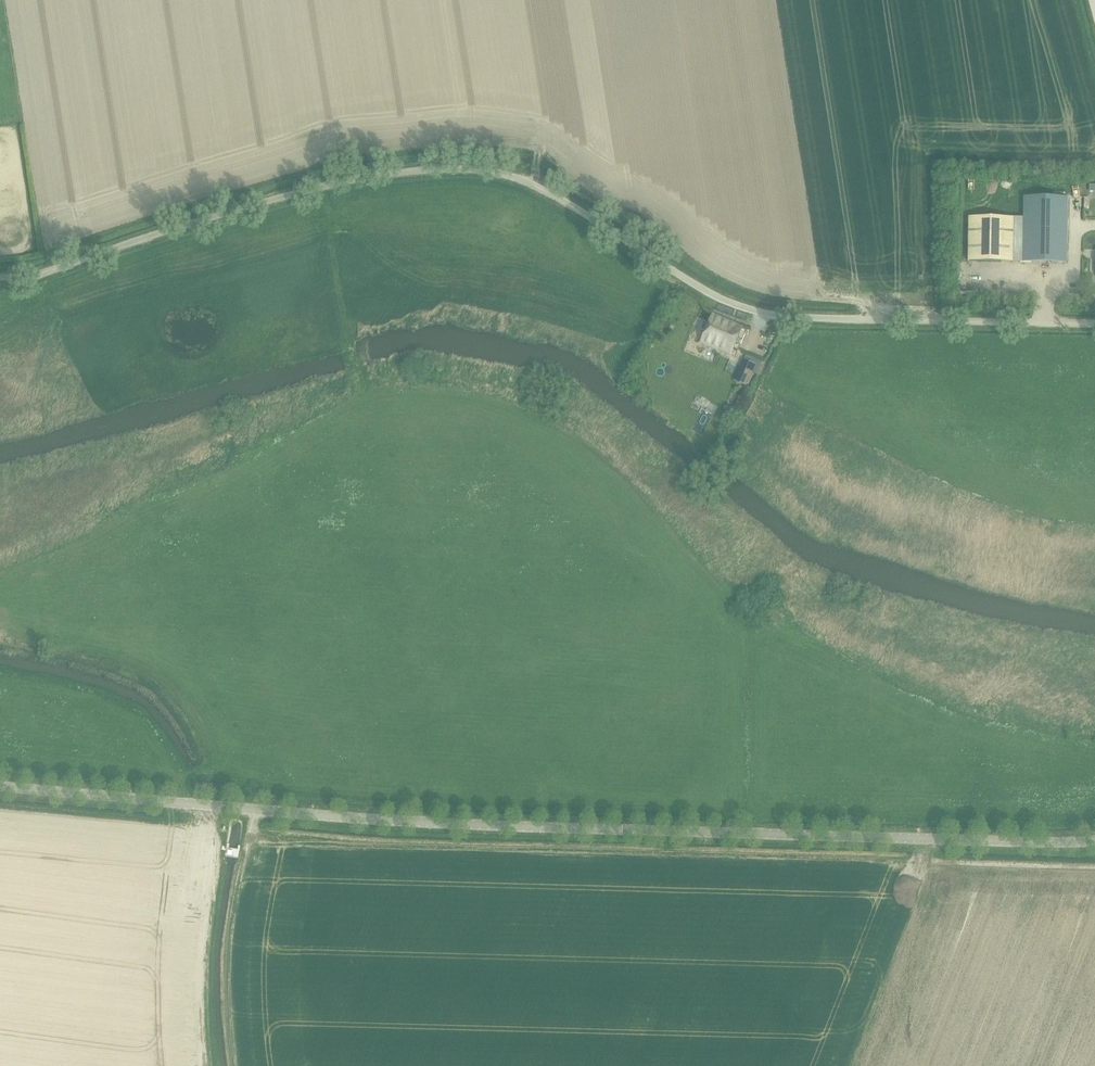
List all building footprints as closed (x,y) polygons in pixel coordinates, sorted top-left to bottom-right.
[(1024,219),(1023,262),(1067,263),(1068,198),(1025,197),(1024,219)] [(968,218),(968,261),(1023,262),(1024,219),(968,218)] [(1084,301),(1089,307),(1094,302),(1094,300),(1091,296),(1084,301)] [(713,315),(709,323),(704,321),(701,329),(706,331),(701,342),(731,355),(742,328),(713,315)] [(755,364),(743,359),(733,380),(746,386),(755,364)] [(727,405),(723,412),(730,415),(734,408),(727,405)]
